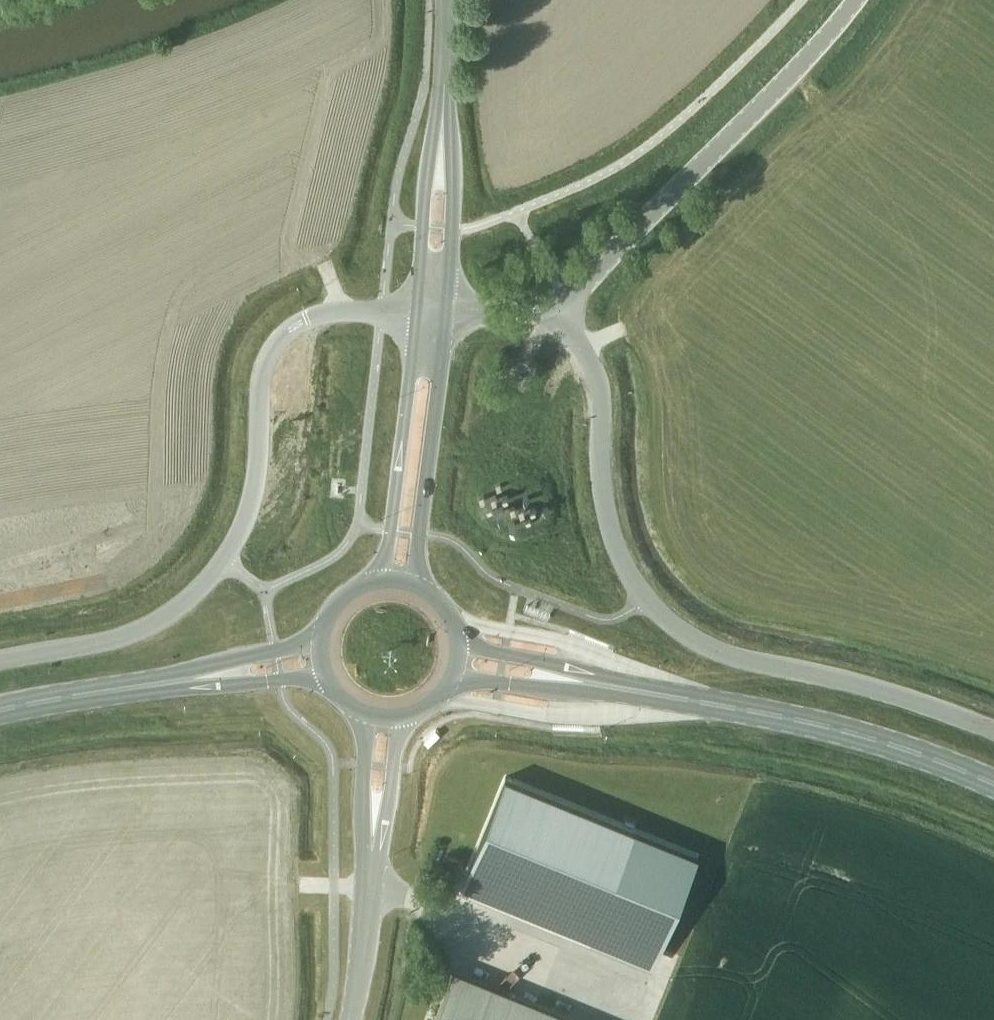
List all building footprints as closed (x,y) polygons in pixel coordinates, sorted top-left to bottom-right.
[(660,948),(698,856),(505,778),(467,870),(660,948)] [(453,970),(433,1019),(577,1019),(453,970)]
